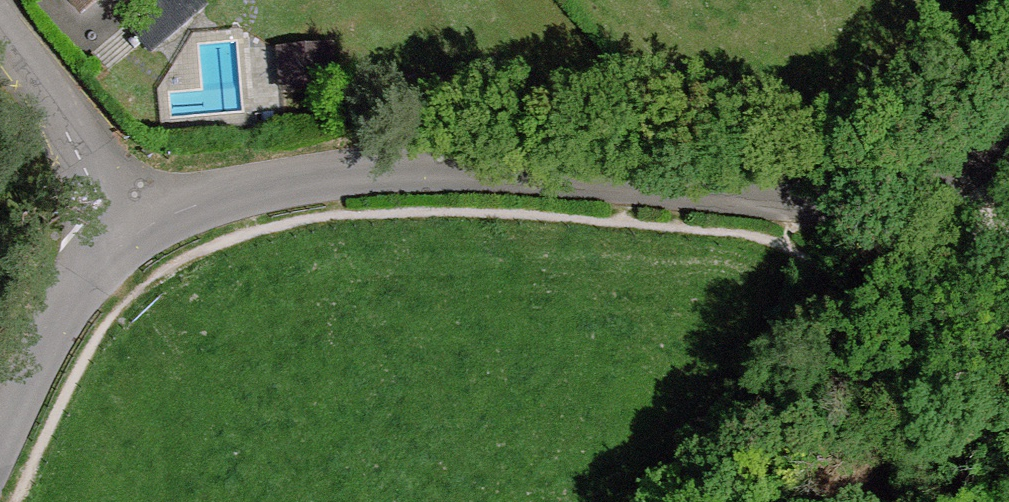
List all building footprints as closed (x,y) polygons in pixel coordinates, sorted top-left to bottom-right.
[(85,17),(105,0),(71,0),(85,17)]
